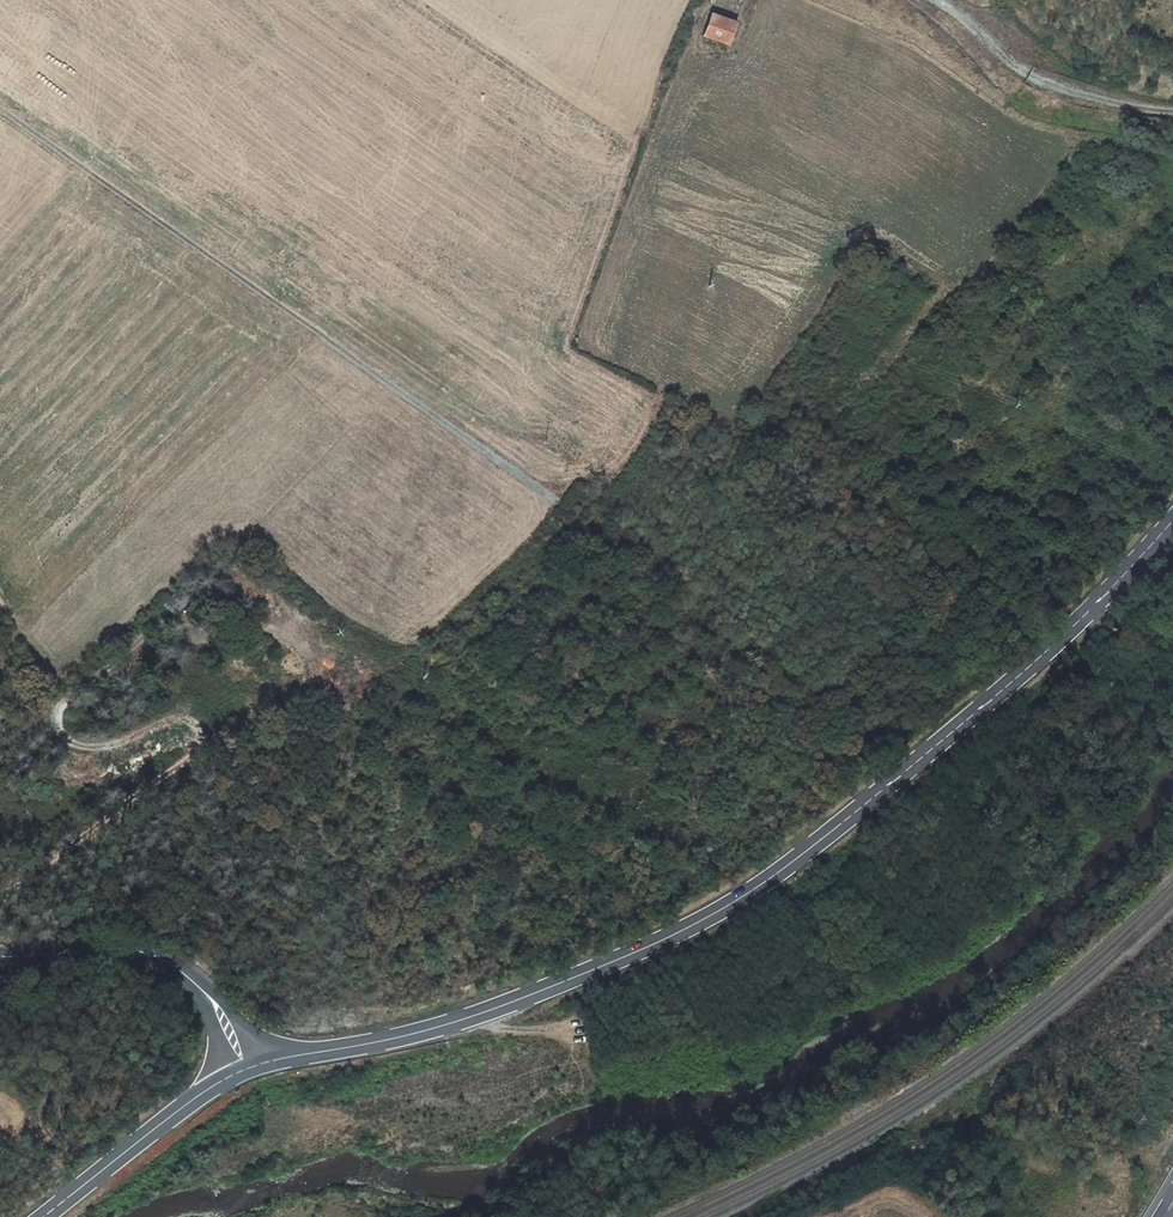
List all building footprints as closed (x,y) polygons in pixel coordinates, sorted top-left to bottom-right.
[(704,34),(730,45),(738,26),(713,15),(704,34)] [(162,624),(172,633),(189,617),(179,608),(162,624)]
